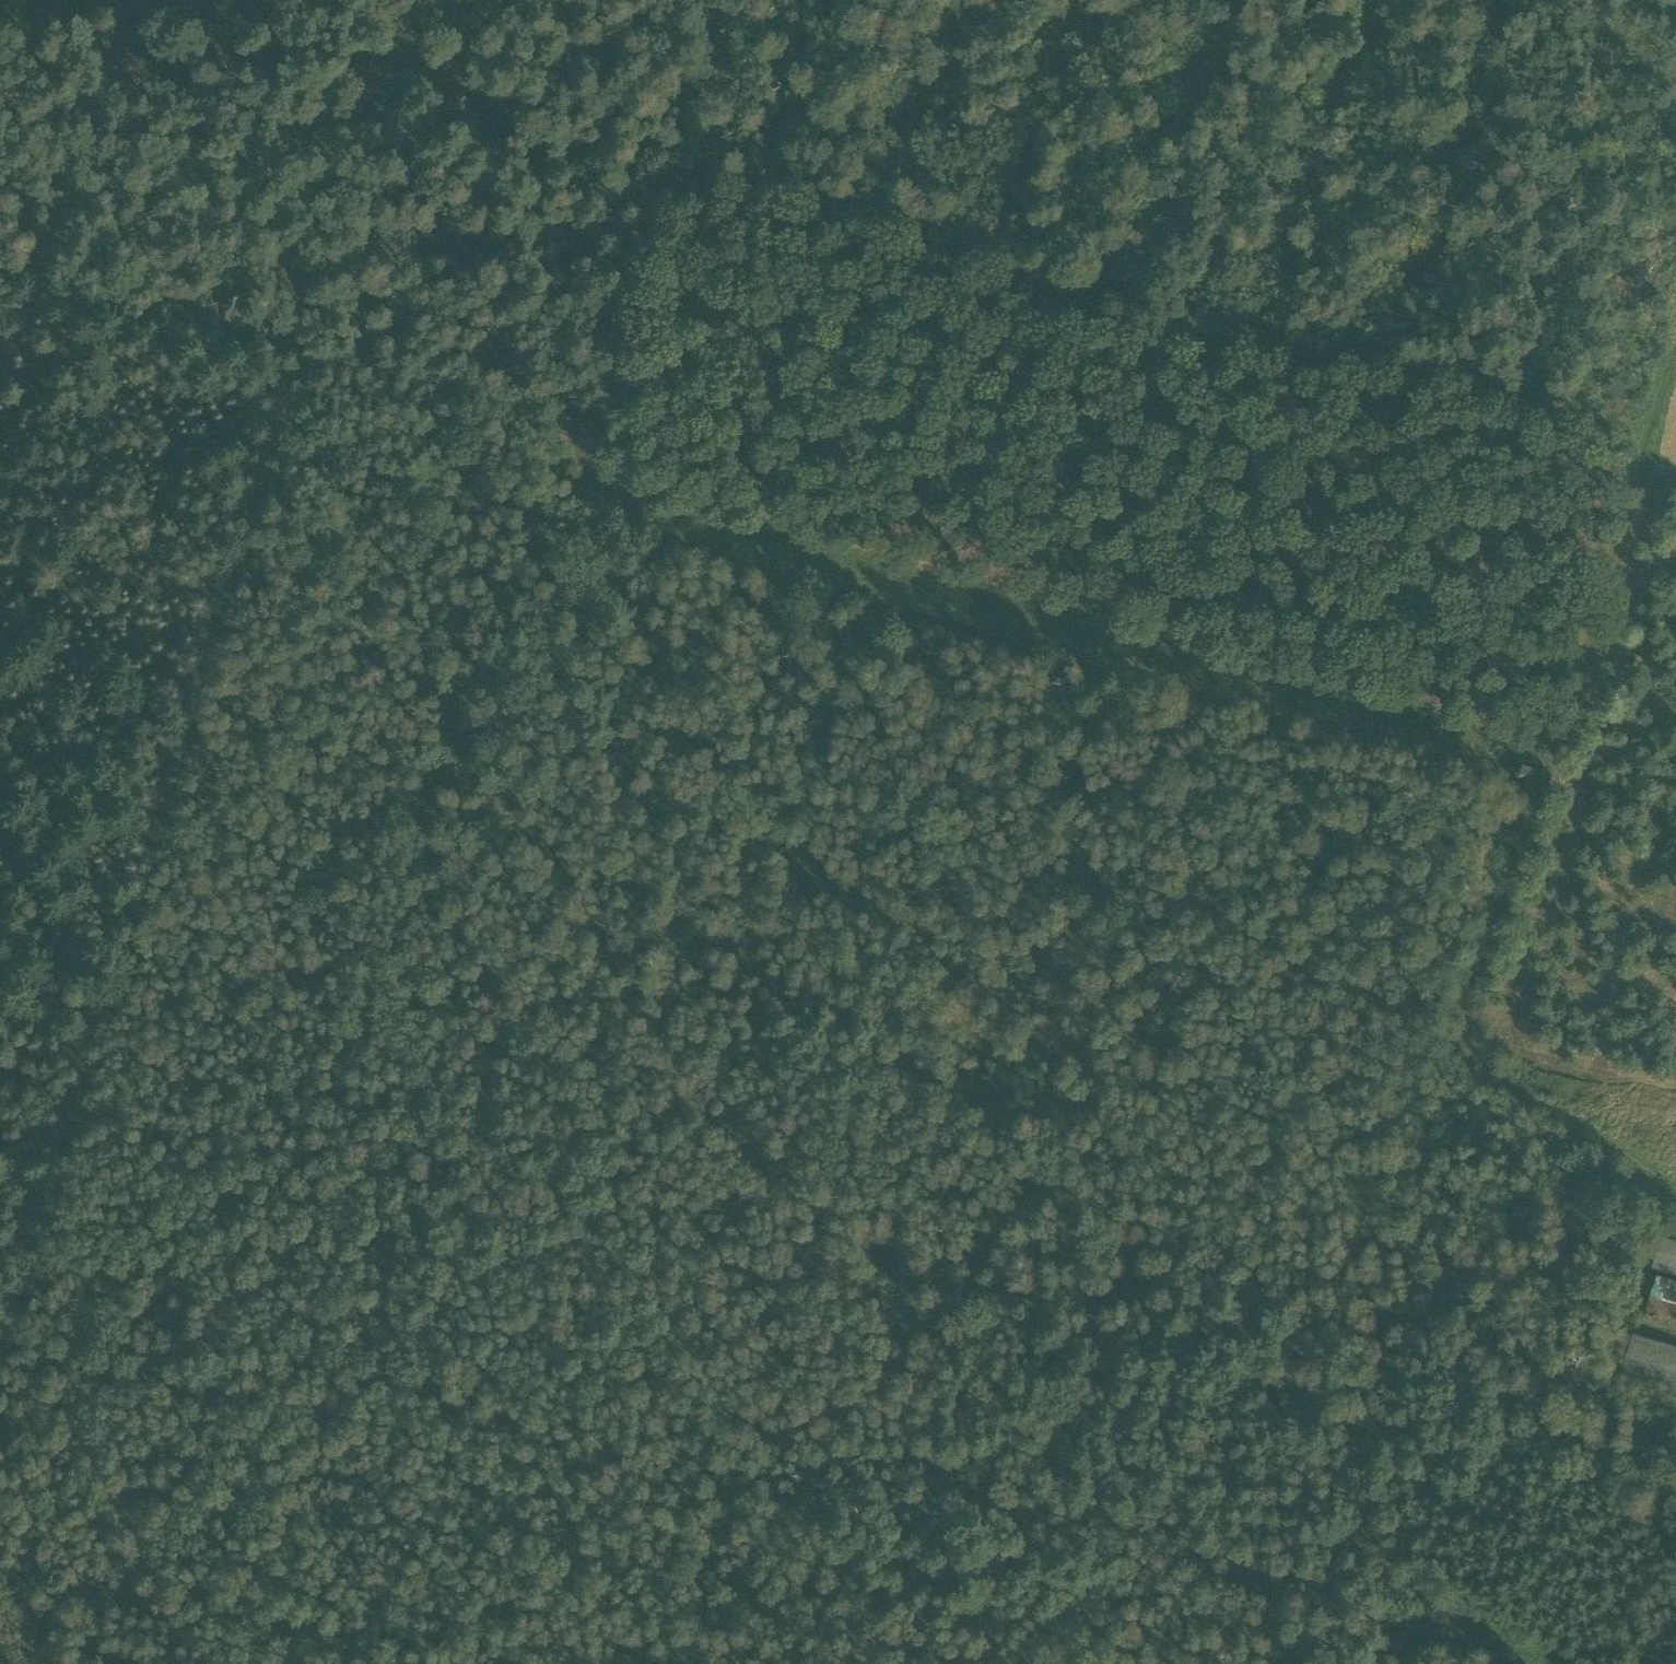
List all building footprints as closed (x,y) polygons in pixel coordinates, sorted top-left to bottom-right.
[(1658,1233),(1649,1263),(1675,1271),(1675,1238),(1658,1233)] [(1657,1275),(1647,1311),(1657,1313),(1658,1310),(1675,1315),(1675,1280),(1657,1275)] [(1675,1383),(1675,1338),(1635,1326),(1622,1367),(1675,1383)]
